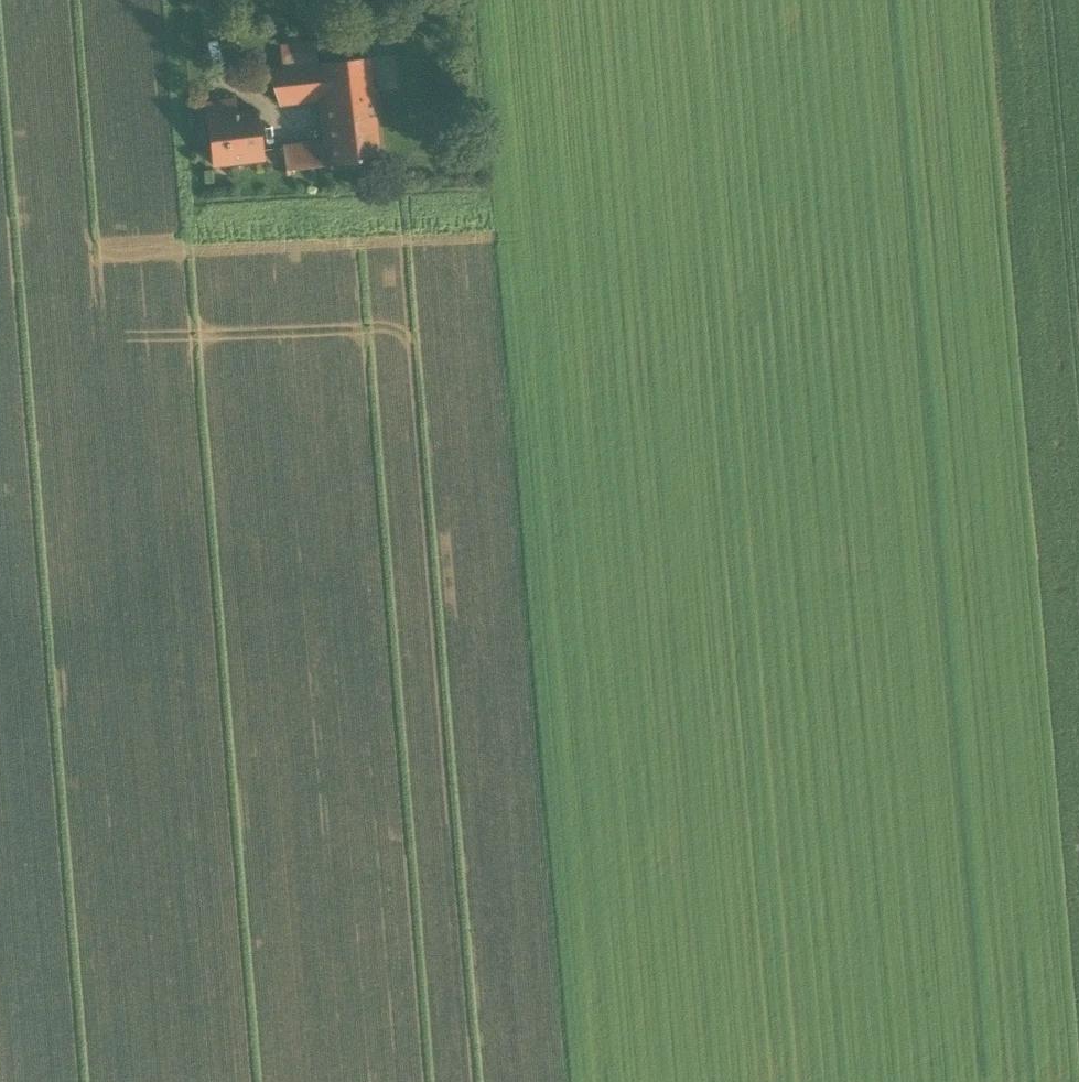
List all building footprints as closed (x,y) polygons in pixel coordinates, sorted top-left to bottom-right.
[(283,68),(317,64),(315,43),(281,46),(283,68)] [(324,96),(329,143),(332,167),(380,162),(368,58),(321,64),(324,92),(324,96)] [(268,70),(279,101),(324,96),(324,92),(321,64),(317,64),(283,68),(268,70)] [(205,105),(213,167),(263,161),(257,112),(236,114),(234,101),(205,105)] [(285,173),(332,167),(329,143),(282,148),(285,173)]
